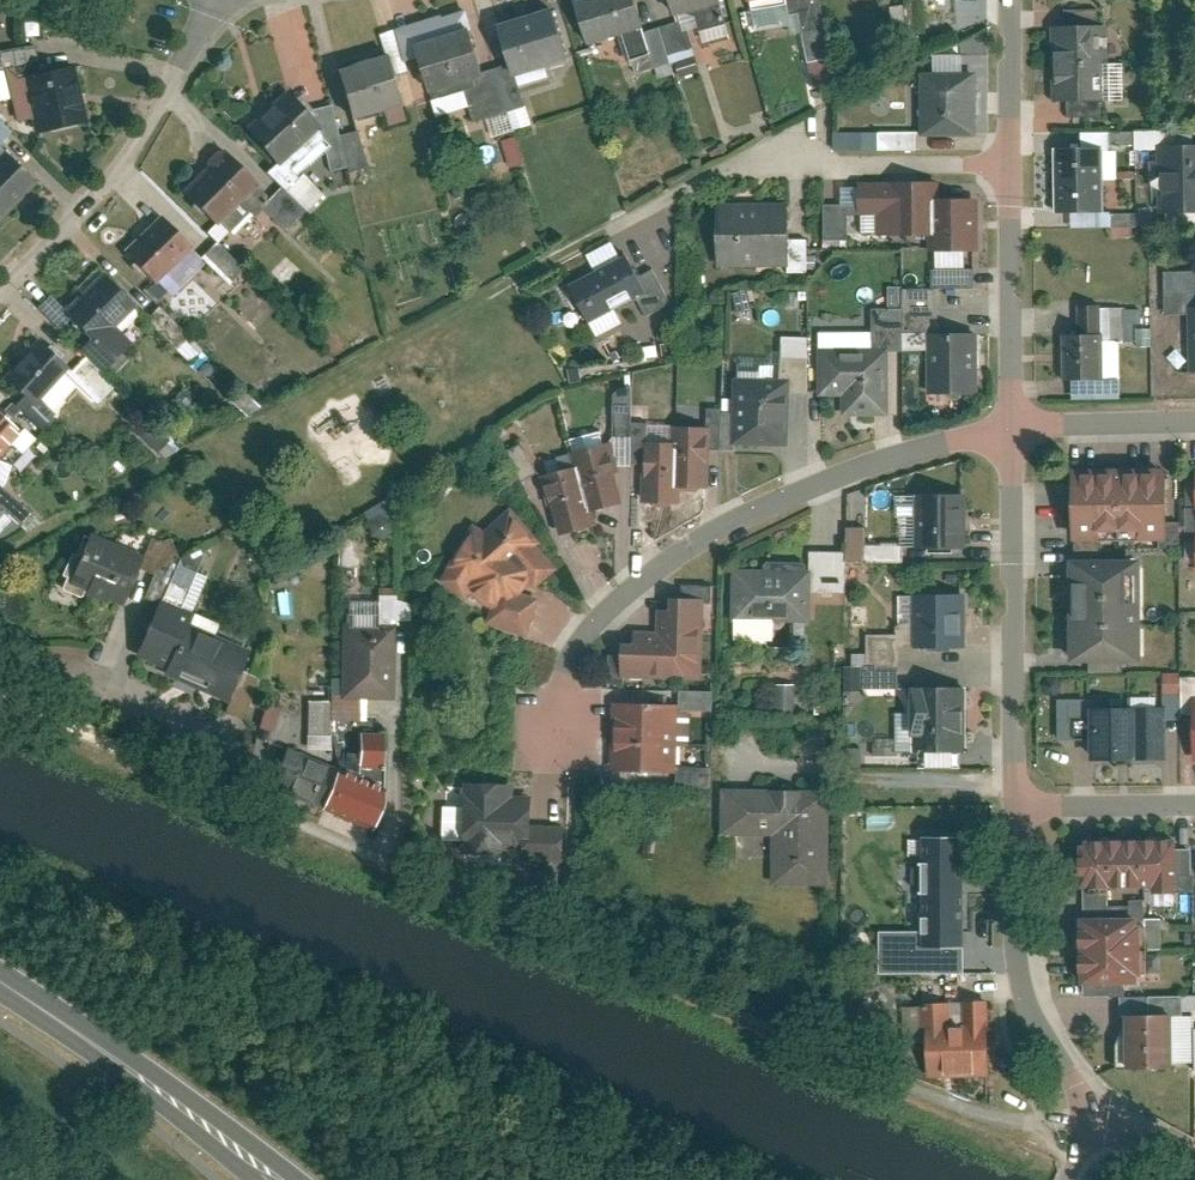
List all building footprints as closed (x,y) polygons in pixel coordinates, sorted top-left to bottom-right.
[(596,38),(625,29),(649,22),(642,0),(584,0),(596,38)] [(682,9),(712,0),(679,0),(682,9)] [(921,32),(922,2),(894,1),(893,31),(921,32)] [(467,4),(402,25),(412,55),(427,50),(423,40),(473,25),(467,4)] [(559,5),(506,20),(520,68),(573,53),(559,5)] [(664,70),(702,59),(694,33),(689,34),(684,20),(651,30),(657,49),(664,70)] [(649,22),(625,29),(634,57),(657,49),(651,30),(649,22)] [(1065,116),(1102,115),(1101,99),(1123,98),(1122,62),(1107,62),(1106,22),(1048,24),(1049,101),(1065,101),(1065,116)] [(473,25),(423,40),(427,50),(438,86),(468,77),(488,71),(473,25)] [(0,49),(0,80),(34,74),(42,72),(38,43),(0,49)] [(397,53),(344,68),(357,114),(409,99),(397,53)] [(488,71),(468,77),(479,113),(526,99),(515,62),(488,71)] [(42,72),(34,74),(46,131),(91,121),(79,65),(42,72)] [(989,70),(926,71),(927,127),(990,126),(989,70)] [(292,93),(256,126),(284,156),(320,123),(292,93)] [(335,102),(320,106),(334,165),(350,161),(343,132),(335,102)] [(0,115),(0,139),(2,141),(14,129),(0,115)] [(362,128),(343,132),(350,161),(369,157),(362,128)] [(919,128),(883,129),(883,148),(920,147),(919,128)] [(1153,129),(1132,130),(1133,149),(1154,149),(1153,129)] [(832,132),(832,149),(875,149),(875,132),(832,132)] [(11,150),(2,141),(0,139),(0,162),(11,150)] [(229,148),(190,189),(220,217),(259,177),(229,148)] [(1163,148),(1164,219),(1194,218),(1194,148),(1163,148)] [(0,162),(0,216),(39,177),(11,150),(0,162)] [(1107,150),(1058,150),(1057,219),(1106,220),(1107,150)] [(311,207),(326,191),(307,174),(292,190),(310,206),(311,207)] [(292,190),(285,184),(267,204),(292,227),(310,206),(292,190)] [(940,204),(940,188),(881,190),(882,216),(883,242),(941,240),(940,204)] [(861,216),(882,216),(881,190),(860,190),(861,216)] [(982,203),(940,204),(941,240),(941,255),(984,254),(982,203)] [(792,209),(721,209),(720,269),(791,270),(792,209)] [(167,213),(128,248),(156,278),(194,242),(167,213)] [(248,267),(221,239),(206,254),(232,282),(248,267)] [(635,252),(572,285),(591,320),(618,306),(611,295),(633,284),(647,311),(673,297),(658,268),(646,274),(635,252)] [(975,267),(936,266),(936,283),(975,283),(975,267)] [(137,299),(108,271),(70,311),(96,335),(99,338),(137,299)] [(941,289),(909,288),(909,327),(941,327),(941,289)] [(878,305),(877,343),(905,344),(905,306),(878,305)] [(99,338),(96,335),(82,349),(89,355),(103,369),(117,355),(99,338)] [(778,336),(778,357),(806,357),(806,335),(778,336)] [(981,337),(930,337),(931,399),(981,398),(981,337)] [(1103,339),(1064,338),(1062,384),(1102,385),(1103,339)] [(72,364),(47,343),(16,379),(41,400),(72,364)] [(892,353),(821,354),(821,395),(846,394),(892,394),(892,353)] [(89,355),(76,369),(104,396),(117,382),(103,369),(89,355)] [(794,385),(739,385),(739,454),(794,454),(794,385)] [(892,394),(846,394),(846,413),(893,412),(892,394)] [(24,430),(0,409),(0,456),(24,430)] [(648,422),(635,421),(634,458),(647,459),(647,440),(648,422)] [(711,484),(712,426),(683,425),(683,441),(682,483),(711,484)] [(683,441),(647,440),(647,459),(646,497),(682,498),(682,483),(683,441)] [(609,444),(578,452),(581,463),(592,506),(624,498),(609,444)] [(552,471),(568,530),(597,523),(592,506),(581,463),(552,471)] [(1079,466),(1080,536),(1175,535),(1174,465),(1079,466)] [(0,488),(0,532),(7,538),(29,513),(0,488)] [(969,501),(920,501),(920,552),(970,552),(969,501)] [(480,521),(445,575),(472,596),(477,589),(501,605),(493,617),(529,630),(542,593),(529,588),(534,580),(541,584),(561,563),(513,506),(489,527),(480,521)] [(867,558),(867,526),(852,526),(851,558),(867,558)] [(141,554),(96,535),(78,580),(123,598),(141,554)] [(847,589),(847,550),(817,550),(816,589),(847,589)] [(1148,555),(1075,555),(1075,659),(1148,659),(1148,555)] [(769,567),(739,567),(738,615),(813,616),(814,562),(769,561),(769,567)] [(969,643),(969,591),(918,591),(918,643),(969,643)] [(416,595),(385,594),(385,617),(416,617),(416,595)] [(627,640),(626,673),(705,676),(707,599),(676,598),(675,607),(665,607),(664,629),(643,629),(643,640),(627,640)] [(192,620),(163,608),(146,651),(175,662),(192,620)] [(252,644),(192,620),(175,662),(171,674),(230,697),(252,644)] [(395,627),(346,626),(345,694),(363,694),(394,694),(395,627)] [(870,631),(870,663),(903,664),(903,632),(870,631)] [(865,663),(849,664),(850,687),(865,686),(865,663)] [(903,664),(870,663),(869,684),(902,684),(903,664)] [(797,682),(780,682),(781,706),(798,706),(797,682)] [(974,749),(973,684),(916,685),(918,750),(974,749)] [(717,707),(718,689),(685,688),(685,707),(717,707)] [(337,701),(337,716),(363,717),(363,694),(345,694),(337,693),(337,701)] [(314,700),(313,731),(336,732),(337,716),(337,701),(314,700)] [(681,704),(617,702),(615,767),(679,769),(681,704)] [(1171,756),(1171,704),(1093,703),(1093,756),(1171,756)] [(390,745),(366,745),(366,763),(389,763),(390,745)] [(279,783),(328,804),(343,769),(294,748),(279,783)] [(388,788),(343,769),(328,804),(373,823),(388,788)] [(469,782),(468,834),(535,835),(535,794),(519,794),(519,783),(469,782)] [(831,789),(732,787),(731,832),(782,833),(781,880),(829,882),(831,789)] [(447,804),(446,836),(463,836),(464,804),(447,804)] [(1177,834),(1085,836),(1085,876),(1178,875),(1178,866),(1177,842),(1177,834)] [(964,841),(925,841),(925,890),(964,890),(964,841)] [(1190,841),(1177,842),(1178,866),(1191,866),(1190,841)] [(964,890),(925,890),(925,933),(880,933),(880,973),(964,973),(964,890)] [(1142,915),(1084,915),(1085,981),(1138,980),(1138,970),(1143,970),(1142,915)] [(990,1001),(971,1001),(971,1025),(990,1025),(990,1001)] [(953,1003),(927,1003),(927,1025),(934,1025),(953,1025),(953,1003)] [(1189,1007),(1169,1008),(1170,1056),(1189,1055),(1189,1007)] [(1169,1008),(1131,1008),(1132,1056),(1170,1056),(1169,1008)] [(953,1025),(934,1025),(934,1072),(991,1072),(990,1025),(971,1025),(953,1025)]
